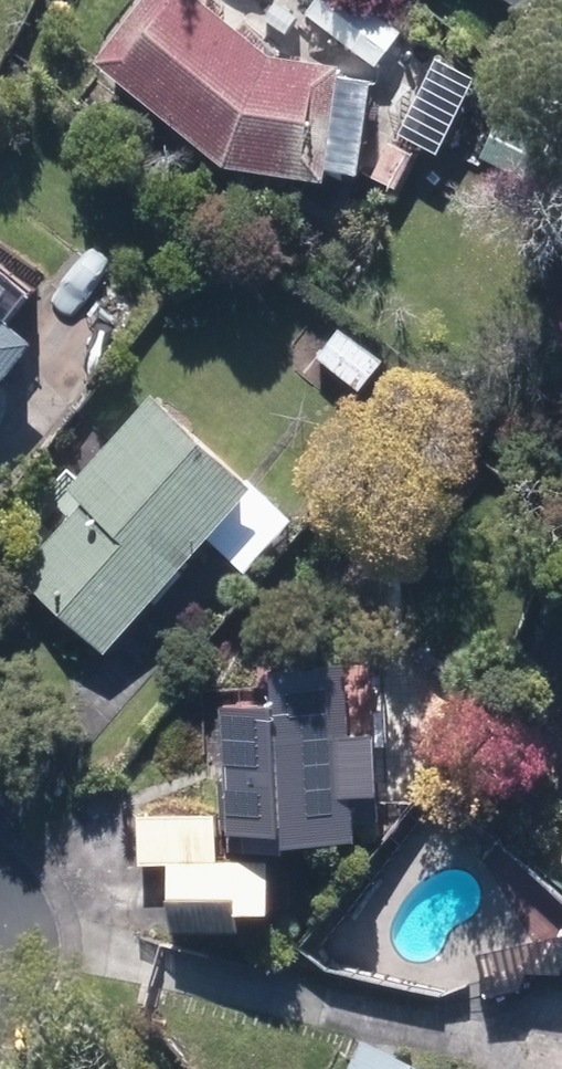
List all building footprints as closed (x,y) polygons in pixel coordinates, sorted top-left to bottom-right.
[(203,0),(155,0),(100,72),(227,169),(368,180),(376,80),(299,74),(203,0)] [(526,14),(535,0),(505,0),(526,14)] [(40,350),(7,322),(42,279),(0,244),(0,398),(40,350)] [(337,328),(312,361),(357,394),(381,362),(337,328)] [(97,655),(209,539),(245,574),(294,524),(237,469),(159,393),(69,485),(90,505),(18,579),(97,655)] [(356,856),(357,796),(380,797),(381,736),(358,736),(360,672),(274,670),(274,708),(227,707),(225,814),(224,853),(356,856)] [(269,938),(270,865),(224,864),(224,853),(225,814),(137,812),(135,868),(170,869),(168,936),(269,938)] [(474,959),(489,1006),(561,982),(561,963),(553,934),(474,959)] [(360,1055),(352,1068),(388,1068),(360,1055)]
